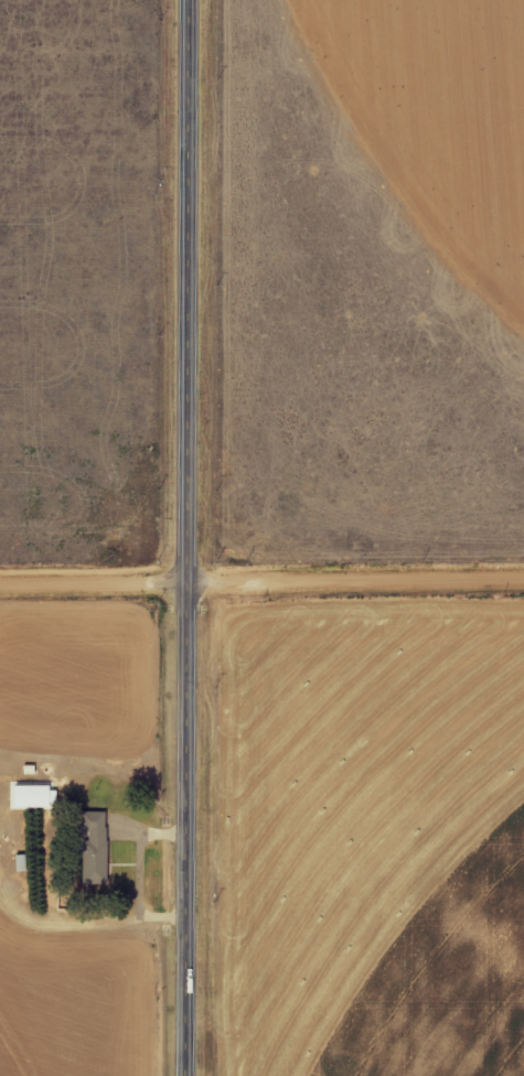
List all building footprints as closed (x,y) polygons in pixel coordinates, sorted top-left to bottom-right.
[(13,809),(57,810),(58,789),(13,788),(13,809)] [(107,813),(81,813),(82,866),(109,865),(107,813)]
